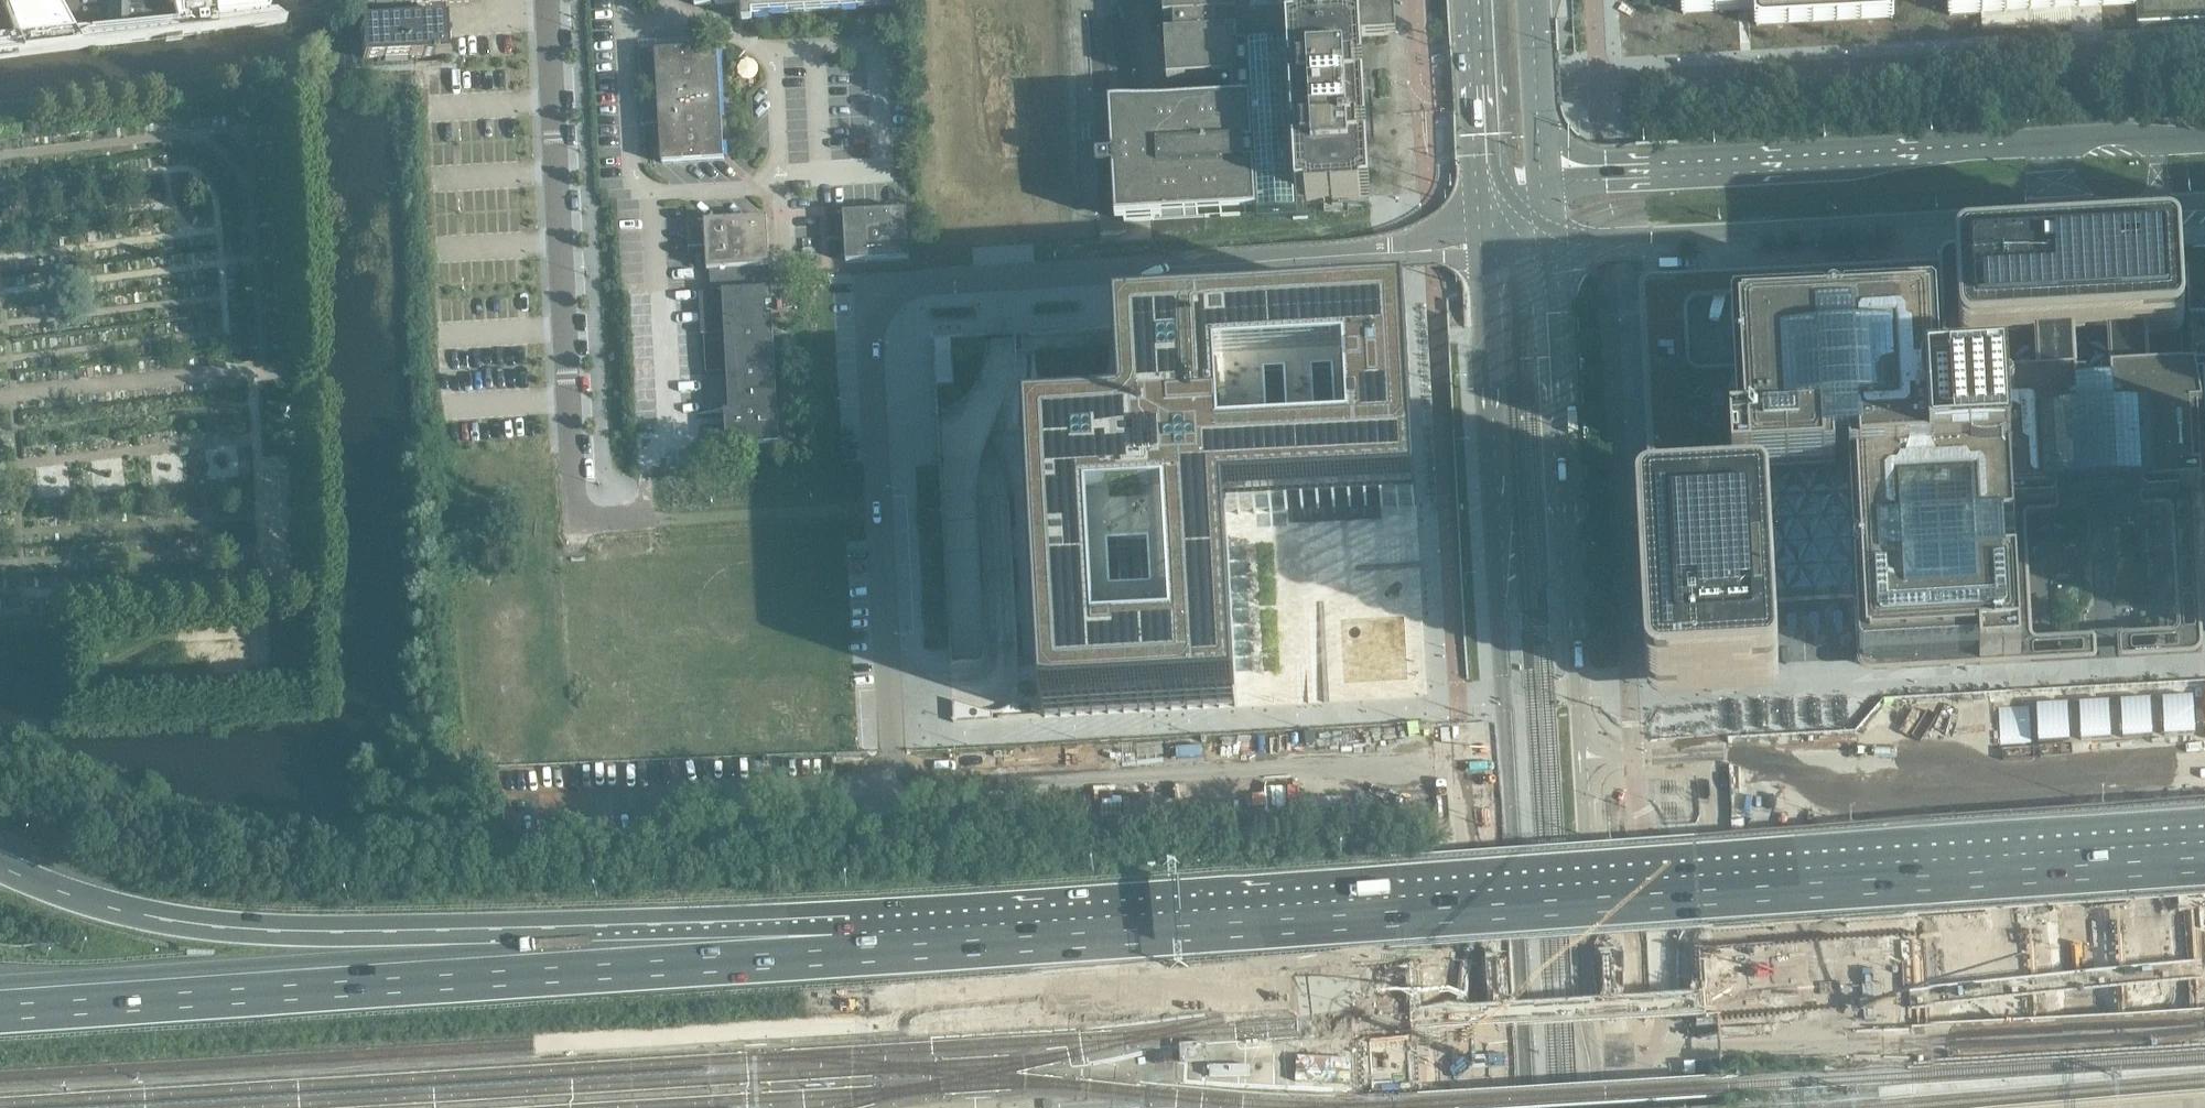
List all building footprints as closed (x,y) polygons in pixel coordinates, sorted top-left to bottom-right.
[(286,23),(284,21),(276,15),(267,15),(273,0),(108,0),(107,30),(72,33),(54,0),(2,0),(16,38),(0,40),(0,64),(17,62),(17,55),(165,37),(166,43),(182,42),(181,35),(286,23)] [(481,0),(356,0),(356,9),(363,8),(364,22),(360,22),(362,60),(447,55),(445,17),(443,17),(442,4),(481,2),(481,0)] [(699,5),(716,4),(716,5),(742,4),(742,22),(752,21),(752,14),(895,6),(895,0),(699,0),(699,5)] [(1206,218),(1245,216),(1247,216),(1256,215),(1256,221),(1257,221),(1266,221),(1278,220),(1307,219),(1307,218),(1307,204),(1324,203),(1333,202),(1361,201),(1361,197),(1370,197),(1368,151),(1358,151),(1358,140),(1358,135),(1367,135),(1367,127),(1365,100),(1365,98),(1357,99),(1355,65),(1363,65),(1362,46),(1362,45),(1362,38),(1386,37),(1387,37),(1396,37),(1394,0),(1163,0),(1164,22),(1164,23),(1173,22),(1174,38),(1165,38),(1167,84),(1229,81),(1230,99),(1231,99),(1231,103),(1222,103),(1172,106),(1172,109),(1161,110),(1157,110),(1157,107),(1154,107),(1153,110),(1139,111),(1138,108),(1118,109),(1109,109),(1112,159),(1097,160),(1097,161),(1096,161),(1097,173),(1098,173),(1098,174),(1113,173),(1116,223),(1124,222),(1151,221),(1206,218)] [(1682,20),(1743,17),(1757,16),(1758,34),(1895,26),(1894,2),(1926,0),(1681,0),(1682,20)] [(1950,24),(2138,13),(2137,0),(1948,0),(1950,24)] [(2138,13),(2139,24),(2204,20),(2204,0),(2137,0),(2138,13)] [(721,96),(718,49),(638,53),(639,78),(657,77),(658,99),(721,96)] [(725,160),(721,96),(658,99),(640,100),(642,125),(660,124),(662,164),(725,160)] [(909,260),(906,211),(826,215),(827,240),(845,239),(846,263),(909,260)] [(770,267),(767,219),(687,223),(688,248),(706,247),(707,271),(770,267)] [(1584,298),(1605,698),(1857,685),(1847,492),(1738,498),(1729,318),(1941,306),(1945,382),(2014,378),(2014,382),(2185,373),(2183,329),(2182,329),(2175,231),(1714,256),(1714,261),(1620,266),(1584,298)] [(2185,251),(2189,315),(2204,314),(2204,249),(2185,251)] [(778,410),(773,316),(767,317),(767,305),(772,305),(771,290),(699,294),(702,335),(725,334),(729,398),(730,412),(725,412),(725,424),(727,448),(732,448),(732,447),(779,444),(777,410),(778,410)] [(2194,376),(2099,381),(2100,392),(2098,392),(2097,391),(2097,390),(2096,389),(2095,388),(2093,388),(2091,388),(2090,389),(2089,390),(2089,391),(2088,392),(2086,393),(2086,381),(1940,389),(1936,314),(1932,310),(1737,321),(1732,325),(1736,389),(1739,440),(1731,441),(1733,482),(1825,477),(1825,475),(1827,475),(1827,466),(1849,464),(1852,515),(1856,587),(1860,660),(1864,664),(1979,657),(1980,665),(2021,663),(2015,561),(2006,561),(2005,547),(2015,547),(2013,511),(2052,508),(2057,504),(2057,498),(2088,496),(2089,497),(2089,498),(2089,499),(2091,500),(2093,500),(2105,500),(2106,499),(2108,498),(2109,497),(2109,495),(2141,493),(2141,499),(2142,503),(2177,501),(2182,497),(2181,494),(2201,493),(2201,492),(2204,492),(2204,438),(2194,376)] [(1024,429),(1040,718),(1237,707),(1227,529),(1335,523),(1417,518),(1406,316),(1117,333),(1122,423),(1024,429)] [(2202,926),(2201,896),(2179,897),(2174,806),(1913,824),(1918,913),(1904,914),(1908,985),(1925,984),(1927,1023),(1910,1024),(1912,1065),(1929,1065),(1931,1107),(2204,1107),(2204,1050),(2194,1051),(2192,1009),(2190,970),(2204,968),(2204,950),(2202,926)]
